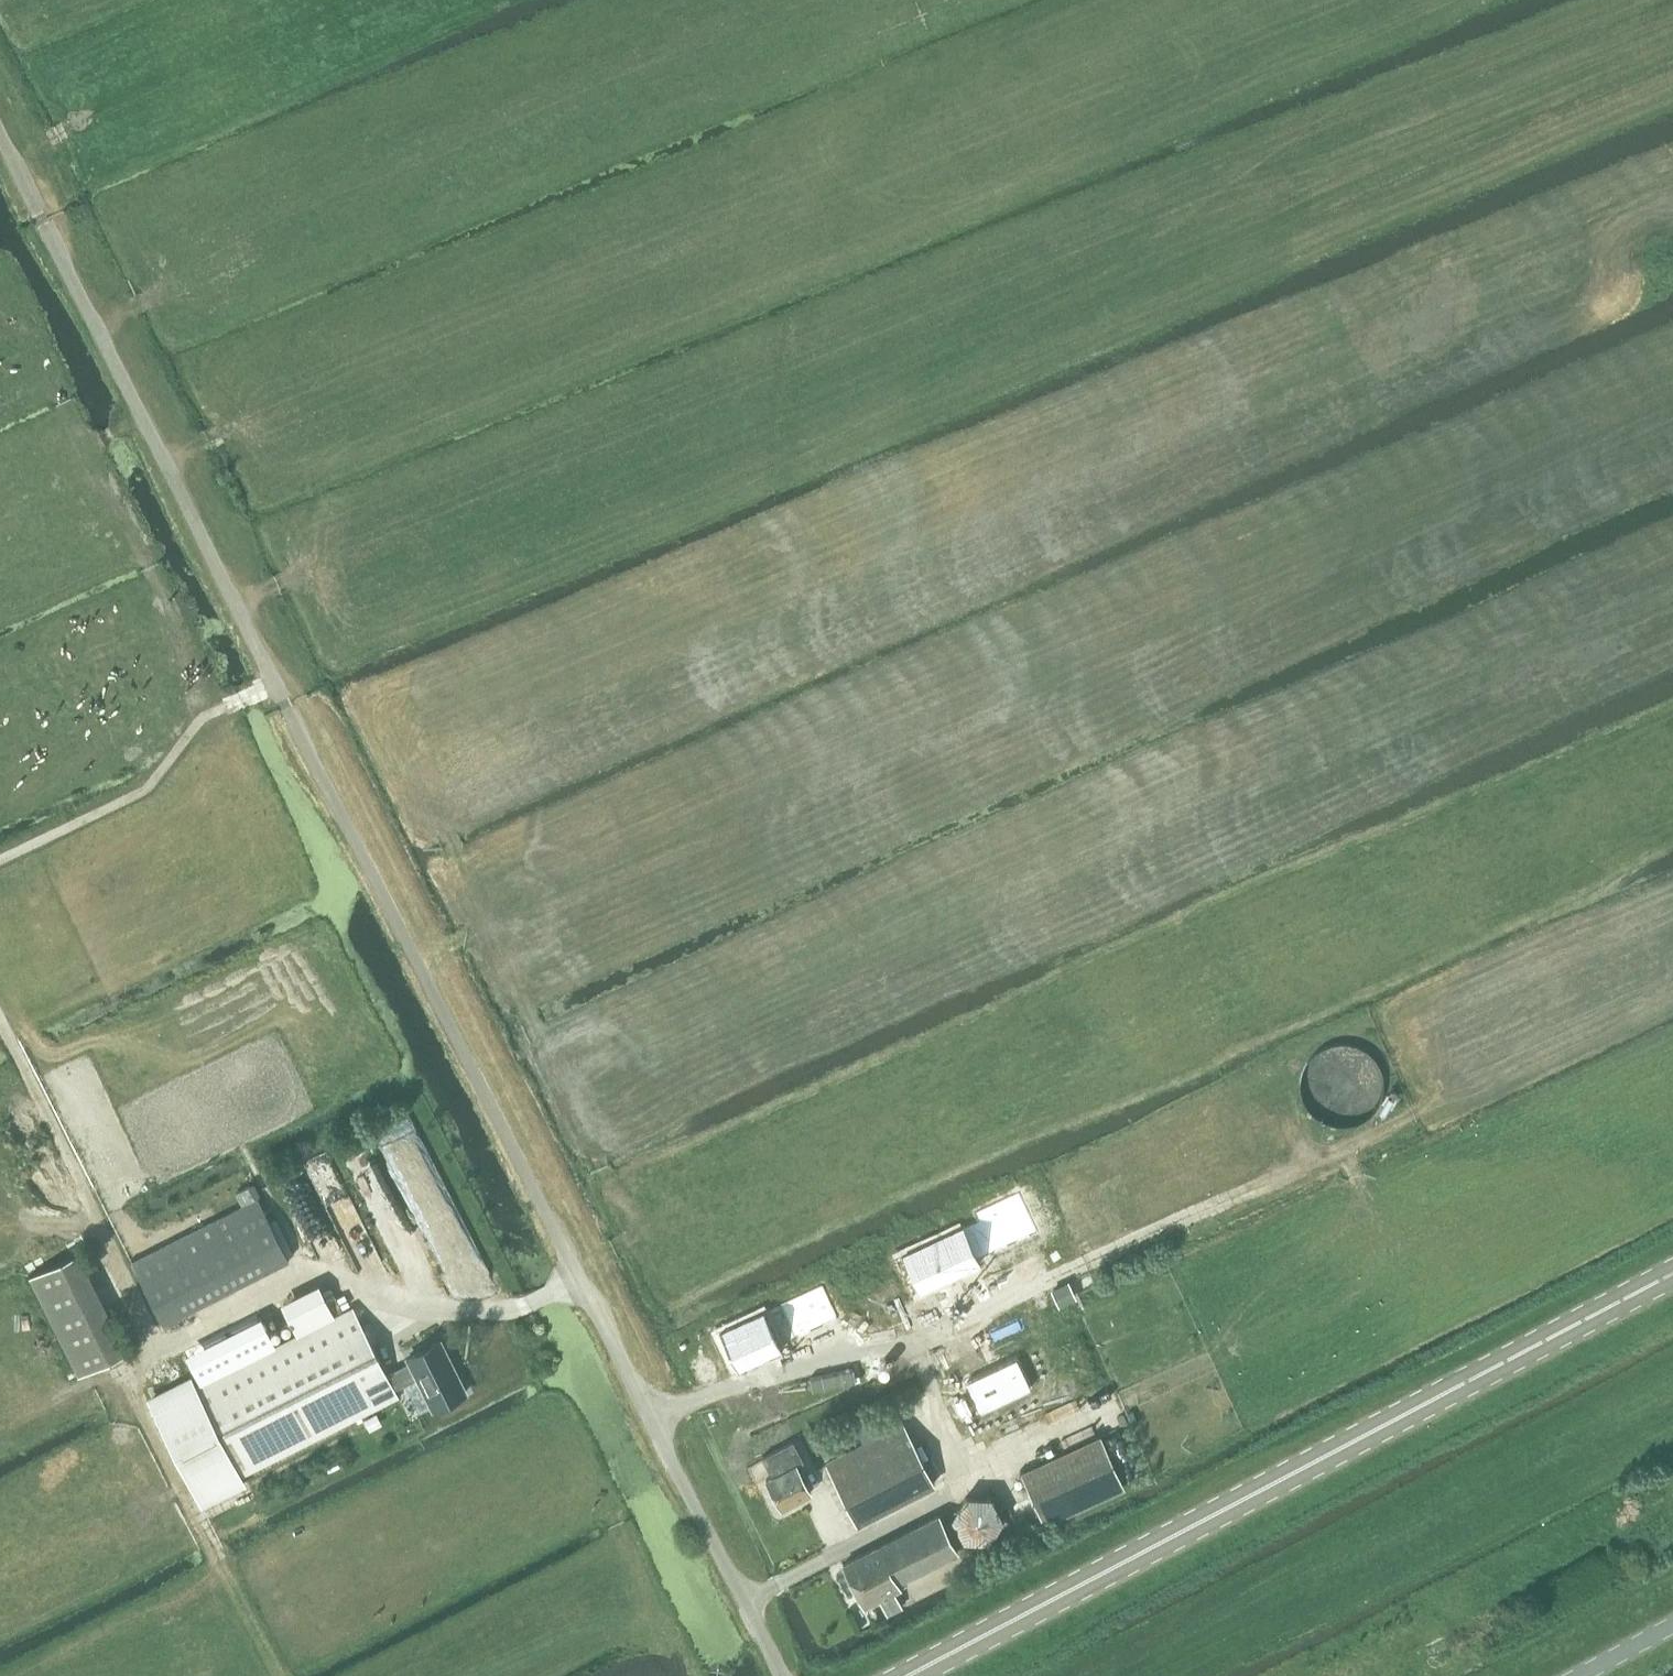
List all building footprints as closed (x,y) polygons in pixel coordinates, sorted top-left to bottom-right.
[(133,1262),(164,1325),(291,1261),(259,1199),(133,1262)] [(960,1223),(900,1251),(917,1287),(977,1259),(975,1255),(991,1248),(978,1220),(962,1227),(960,1223)] [(80,1378),(128,1354),(81,1259),(33,1283),(80,1378)] [(1067,1283),(1054,1290),(1060,1303),(1074,1297),(1067,1283)] [(166,1392),(150,1401),(202,1503),(244,1482),(242,1478),(400,1397),(396,1390),(419,1378),(436,1410),(469,1393),(442,1341),(409,1357),(411,1363),(388,1374),(352,1305),(348,1307),(332,1315),(195,1385),(192,1379),(184,1383),(166,1392)] [(765,1311),(720,1332),(738,1369),(782,1349),(780,1345),(796,1337),(782,1307),(766,1315),(765,1311)] [(1015,1351),(963,1376),(979,1408),(1031,1384),(1015,1351)] [(375,1415),(365,1420),(369,1428),(380,1423),(375,1415)] [(904,1423),(826,1464),(856,1523),(935,1482),(904,1423)] [(1101,1436),(1021,1472),(1044,1523),(1124,1486),(1101,1436)] [(793,1440),(762,1457),(772,1475),(766,1478),(782,1507),(811,1492),(796,1464),(804,1460),(793,1440)] [(939,1514),(843,1563),(864,1605),(879,1598),(887,1613),(902,1605),(894,1590),(905,1584),(903,1579),(958,1551),(939,1514)]
